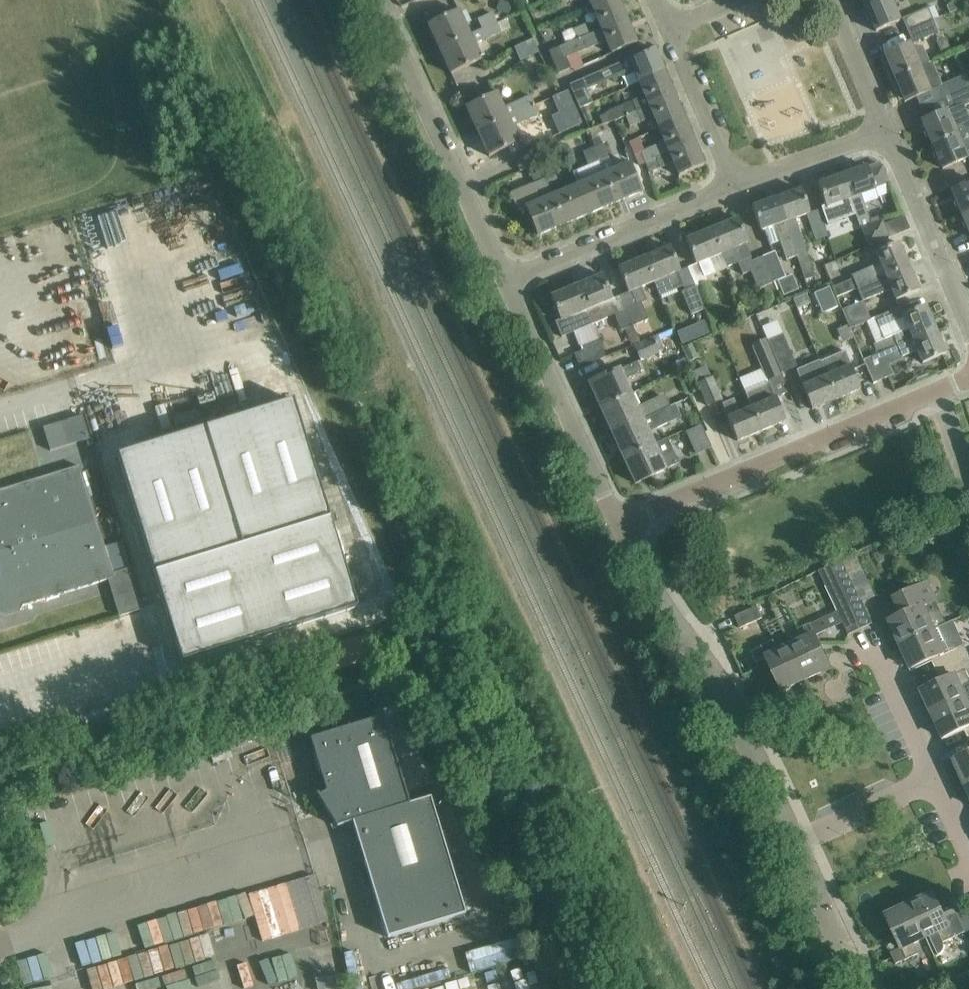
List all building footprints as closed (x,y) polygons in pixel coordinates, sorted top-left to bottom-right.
[(619,0),(606,0),(592,6),(602,29),(627,19),(619,0)] [(894,23),(899,21),(890,0),(882,0),(866,7),(876,31),(894,23)] [(933,20),(933,19),(928,7),(903,18),(908,30),(933,20)] [(470,34),(459,9),(428,24),(439,48),(470,34)] [(482,29),(497,22),(493,12),(478,18),(482,28),(482,29)] [(938,32),(938,31),(947,27),(942,16),(933,19),(933,20),(908,30),(913,43),(938,32)] [(482,59),(475,44),(510,28),(506,18),(498,22),(497,22),(482,29),(482,28),(470,34),(439,48),(451,73),(482,59)] [(637,42),(627,19),(602,29),(589,35),(578,40),(577,39),(549,51),(559,73),(571,68),(566,57),(606,40),(612,53),(637,42)] [(578,40),(589,35),(585,24),(573,29),(577,39),(578,40)] [(533,56),(540,52),(535,40),(515,49),(521,60),(532,55),(533,56)] [(909,43),(885,53),(889,63),(884,65),(890,79),(918,66),(919,67),(930,62),(923,46),(909,45),(909,43)] [(665,72),(665,71),(655,48),(629,59),(585,77),(585,82),(582,83),(572,88),(580,107),(591,103),(586,89),(634,69),(640,82),(665,72)] [(942,84),(932,61),(930,62),(919,67),(918,66),(890,79),(896,93),(901,91),(905,101),(929,91),(928,90),(940,85),(945,97),(957,92),(968,87),(968,84),(965,74),(942,84)] [(675,95),(675,94),(665,72),(640,82),(645,95),(610,109),(610,111),(605,113),(609,122),(613,120),(612,119),(675,95)] [(968,101),(968,87),(957,92),(962,104),(962,105),(968,101)] [(531,94),(504,107),(497,92),(466,106),(478,131),(535,104),(531,94)] [(685,118),(684,118),(675,95),(612,119),(613,120),(614,120),(618,131),(654,116),(659,128),(685,118)] [(520,142),(513,127),(540,114),(535,104),(478,131),(489,156),(520,142)] [(962,105),(962,104),(946,111),(946,110),(922,120),(933,144),(956,134),(968,128),(968,121),(962,105)] [(562,131),(581,122),(582,122),(576,108),(556,118),(562,131)] [(695,142),(694,141),(685,118),(659,128),(665,141),(642,150),(646,160),(695,142)] [(943,168),(966,158),(956,134),(933,144),(943,168)] [(674,161),(679,175),(704,164),(695,142),(646,160),(650,171),(674,161)] [(599,160),(609,156),(604,143),(593,147),(599,160)] [(588,165),(599,160),(593,147),(583,151),(588,165)] [(538,170),(530,154),(515,160),(521,171),(526,169),(529,177),(531,176),(534,182),(532,183),(511,193),(510,191),(519,211),(526,208),(538,235),(564,224),(550,196),(544,183),(538,170)] [(643,191),(635,172),(631,162),(604,174),(616,202),(643,191)] [(854,170),(843,174),(862,226),(861,227),(869,245),(890,237),(883,219),(871,223),(861,194),(875,189),(875,188),(890,183),(883,164),(880,165),(879,162),(867,167),(867,165),(864,166),(863,163),(853,167),(854,170)] [(538,170),(544,183),(554,179),(548,166),(538,170)] [(590,213),(616,202),(604,174),(578,185),(590,213)] [(851,231),(861,227),(862,226),(843,174),(818,183),(826,207),(841,202),(851,231)] [(952,190),(962,214),(968,211),(968,183),(952,190)] [(564,224),(590,213),(578,185),(550,196),(564,224)] [(810,213),(808,207),(802,188),(778,197),(796,251),(795,251),(797,256),(808,291),(819,287),(796,217),(810,213)] [(797,256),(795,251),(796,251),(778,197),(752,206),(761,230),(775,225),(786,260),(797,256)] [(830,245),(831,245),(820,213),(808,218),(816,240),(827,236),(830,245)] [(774,282),(764,255),(752,260),(745,243),(748,242),(738,218),(712,229),(728,266),(738,262),(743,274),(751,270),(758,288),(764,286),(770,300),(780,296),(774,282)] [(727,267),(728,266),(712,229),(686,239),(696,263),(699,262),(700,265),(689,269),(696,285),(705,308),(718,303),(707,275),(715,272),(709,259),(722,254),(727,267)] [(858,288),(909,266),(899,242),(876,252),(880,262),(851,275),(852,276),(853,276),(853,278),(840,283),(834,271),(836,270),(832,261),(824,265),(832,286),(837,296),(858,287),(858,288)] [(680,270),(678,264),(670,246),(645,256),(661,295),(684,285),(678,271),(680,270)] [(774,282),(786,277),(775,251),(764,255),(774,282)] [(660,295),(661,295),(645,256),(618,268),(629,292),(631,291),(633,295),(623,300),(633,325),(649,319),(642,303),(647,300),(642,287),(654,282),(660,295)] [(896,300),(901,298),(919,290),(909,266),(858,288),(863,300),(891,288),(896,300)] [(633,325),(623,300),(612,304),(610,300),(613,298),(603,274),(577,285),(593,323),(615,314),(622,330),(633,325)] [(577,285),(551,296),(561,319),(555,321),(562,337),(593,323),(577,285)] [(692,314),(705,308),(696,285),(682,291),(692,314)] [(829,287),(814,293),(823,313),(838,306),(829,287)] [(807,294),(794,299),(798,308),(810,303),(807,294)] [(871,320),(871,319),(863,300),(842,309),(851,329),(851,328),(866,322),(871,320)] [(913,339),(936,329),(926,305),(903,314),(900,307),(871,319),(871,320),(866,322),(869,328),(878,324),(884,339),(873,343),(877,353),(898,345),(913,339)] [(679,343),(707,332),(703,321),(675,331),(679,343)] [(913,339),(898,345),(902,355),(903,356),(917,350),(923,363),(946,353),(936,329),(913,339)] [(783,333),(768,339),(782,372),(797,366),(783,333)] [(642,360),(664,349),(657,334),(635,344),(642,360)] [(753,346),(767,380),(781,374),(767,340),(753,346)] [(580,367),(599,359),(606,356),(601,343),(575,353),(580,367)] [(864,359),(864,361),(873,383),(888,376),(883,363),(902,355),(898,345),(877,353),(864,359)] [(844,351),(820,361),(836,399),(860,389),(844,351)] [(685,358),(671,364),(675,372),(689,365),(685,358)] [(820,361),(796,371),(812,409),(836,399),(820,361)] [(603,406),(631,393),(624,379),(638,372),(633,363),(620,369),(619,368),(590,382),(596,396),(598,395),(603,406)] [(723,398),(713,376),(697,382),(707,405),(723,398)] [(786,420),(778,402),(776,396),(775,397),(769,384),(746,394),(752,407),(761,430),(786,420)] [(671,406),(670,405),(665,393),(637,406),(631,393),(603,406),(601,407),(601,408),(603,407),(608,418),(607,419),(613,433),(642,419),(642,418),(656,412),(657,412),(671,406)] [(761,430),(752,407),(739,412),(734,399),(723,403),(729,417),(728,417),(737,440),(761,430)] [(295,400),(119,454),(182,662),(359,609),(295,400)] [(84,414),(43,427),(49,447),(90,435),(84,414)] [(624,457),(654,443),(642,419),(613,433),(619,446),(621,445),(626,456),(624,457)] [(697,453),(711,446),(701,425),(687,431),(697,453)] [(678,462),(674,452),(667,437),(654,443),(624,457),(624,458),(626,457),(631,468),(630,469),(636,483),(666,469),(665,468),(678,462)] [(24,605),(115,577),(113,571),(105,546),(81,465),(0,490),(0,614),(5,617),(20,612),(24,605)] [(122,540),(105,546),(113,571),(130,566),(122,540)] [(861,628),(872,623),(862,602),(876,596),(858,557),(833,568),(851,606),(861,628)] [(902,645),(935,630),(947,624),(928,583),(896,598),(903,615),(891,621),(902,645)] [(763,617),(757,606),(736,616),(741,628),(763,617)] [(850,633),(861,628),(851,606),(840,612),(850,633)] [(792,646),(807,679),(831,668),(816,636),(827,630),(822,620),(799,630),(804,641),(792,646)] [(935,630),(902,645),(913,669),(941,655),(946,666),(968,656),(968,651),(961,633),(941,642),(935,630)] [(328,647),(335,669),(379,656),(373,633),(328,647)] [(807,679),(792,646),(779,652),(774,641),(752,652),(757,663),(768,658),(783,690),(807,679)] [(923,690),(934,714),(968,698),(968,656),(947,667),(952,677),(923,690)] [(934,714),(945,738),(968,727),(968,698),(934,714)] [(384,716),(311,738),(327,790),(319,795),(338,826),(353,821),(388,937),(466,913),(431,797),(410,803),(384,716)] [(955,760),(967,786),(968,785),(968,754),(955,760)] [(966,933),(965,931),(957,913),(952,915),(949,910),(944,912),(935,893),(911,904),(926,938),(927,938),(936,957),(939,956),(941,954),(943,952),(944,949),(944,946),(944,943),(966,933)] [(914,944),(926,938),(911,904),(887,915),(902,948),(891,953),(897,964),(919,954),(914,944)] [(966,988),(968,988),(968,973),(961,977),(966,988)] [(929,977),(907,988),(908,988),(935,988),(929,977)]
